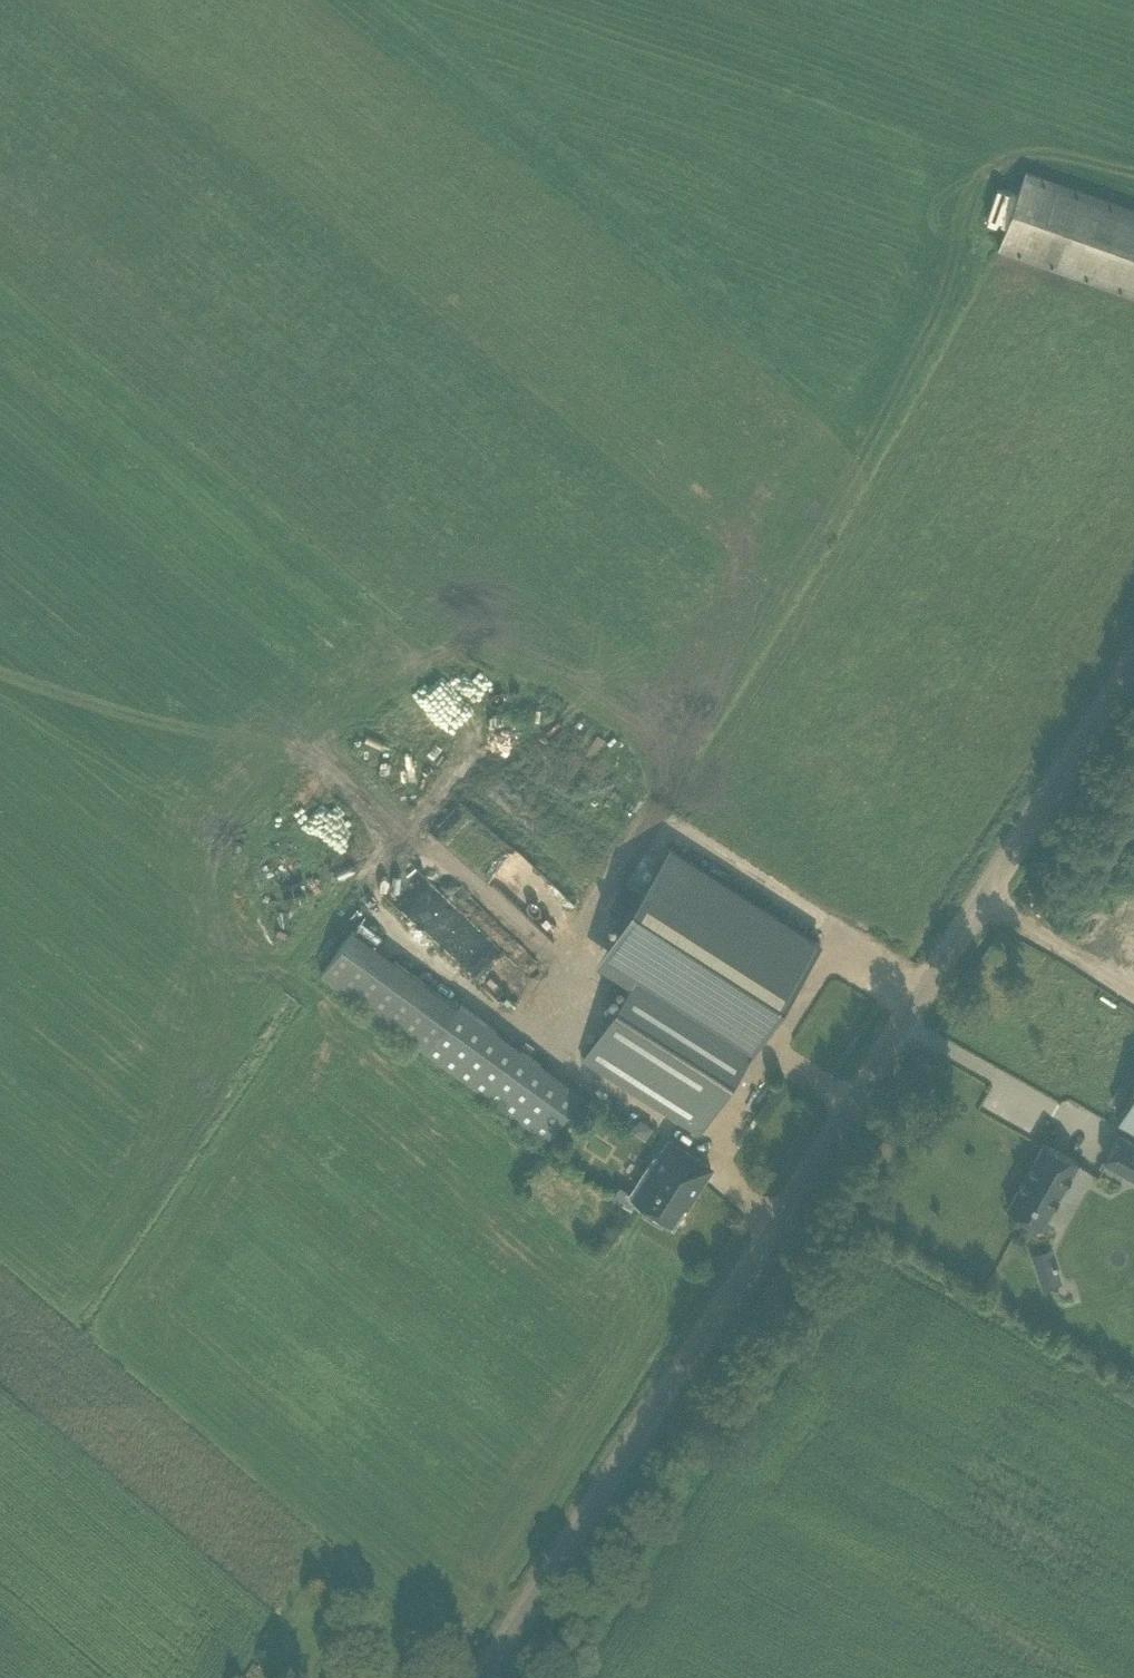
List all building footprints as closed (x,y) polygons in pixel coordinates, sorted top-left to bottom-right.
[(1026,172),(1017,195),(1006,226),(999,247),(1133,295),(1133,210),(1026,172)] [(997,188),(985,224),(995,228),(996,223),(1006,226),(1017,195),(997,188)] [(460,802),(435,828),(451,843),(476,817),(460,802)] [(617,1003),(581,1059),(695,1132),(698,1135),(757,1043),(768,1027),(818,951),(822,944),(672,848),(598,962),(631,983),(617,1003)] [(412,916),(438,891),(416,869),(390,894),(412,916)] [(583,1093),(460,1003),(424,1051),(547,1142),(583,1093)] [(1119,1118),(1133,1127),(1133,1091),(1119,1118)] [(1120,1134),(1105,1161),(1133,1177),(1133,1142),(1120,1134)] [(691,1197),(711,1167),(670,1141),(655,1164),(659,1166),(638,1198),(671,1220),(687,1195),(691,1197)] [(1069,1196),(1076,1184),(1085,1167),(1077,1162),(1077,1161),(1044,1142),(1029,1169),(1008,1207),(1041,1225),(1049,1211),(1060,1191),(1069,1196)] [(1045,1287),(1066,1279),(1053,1245),(1033,1253),(1045,1287)]
